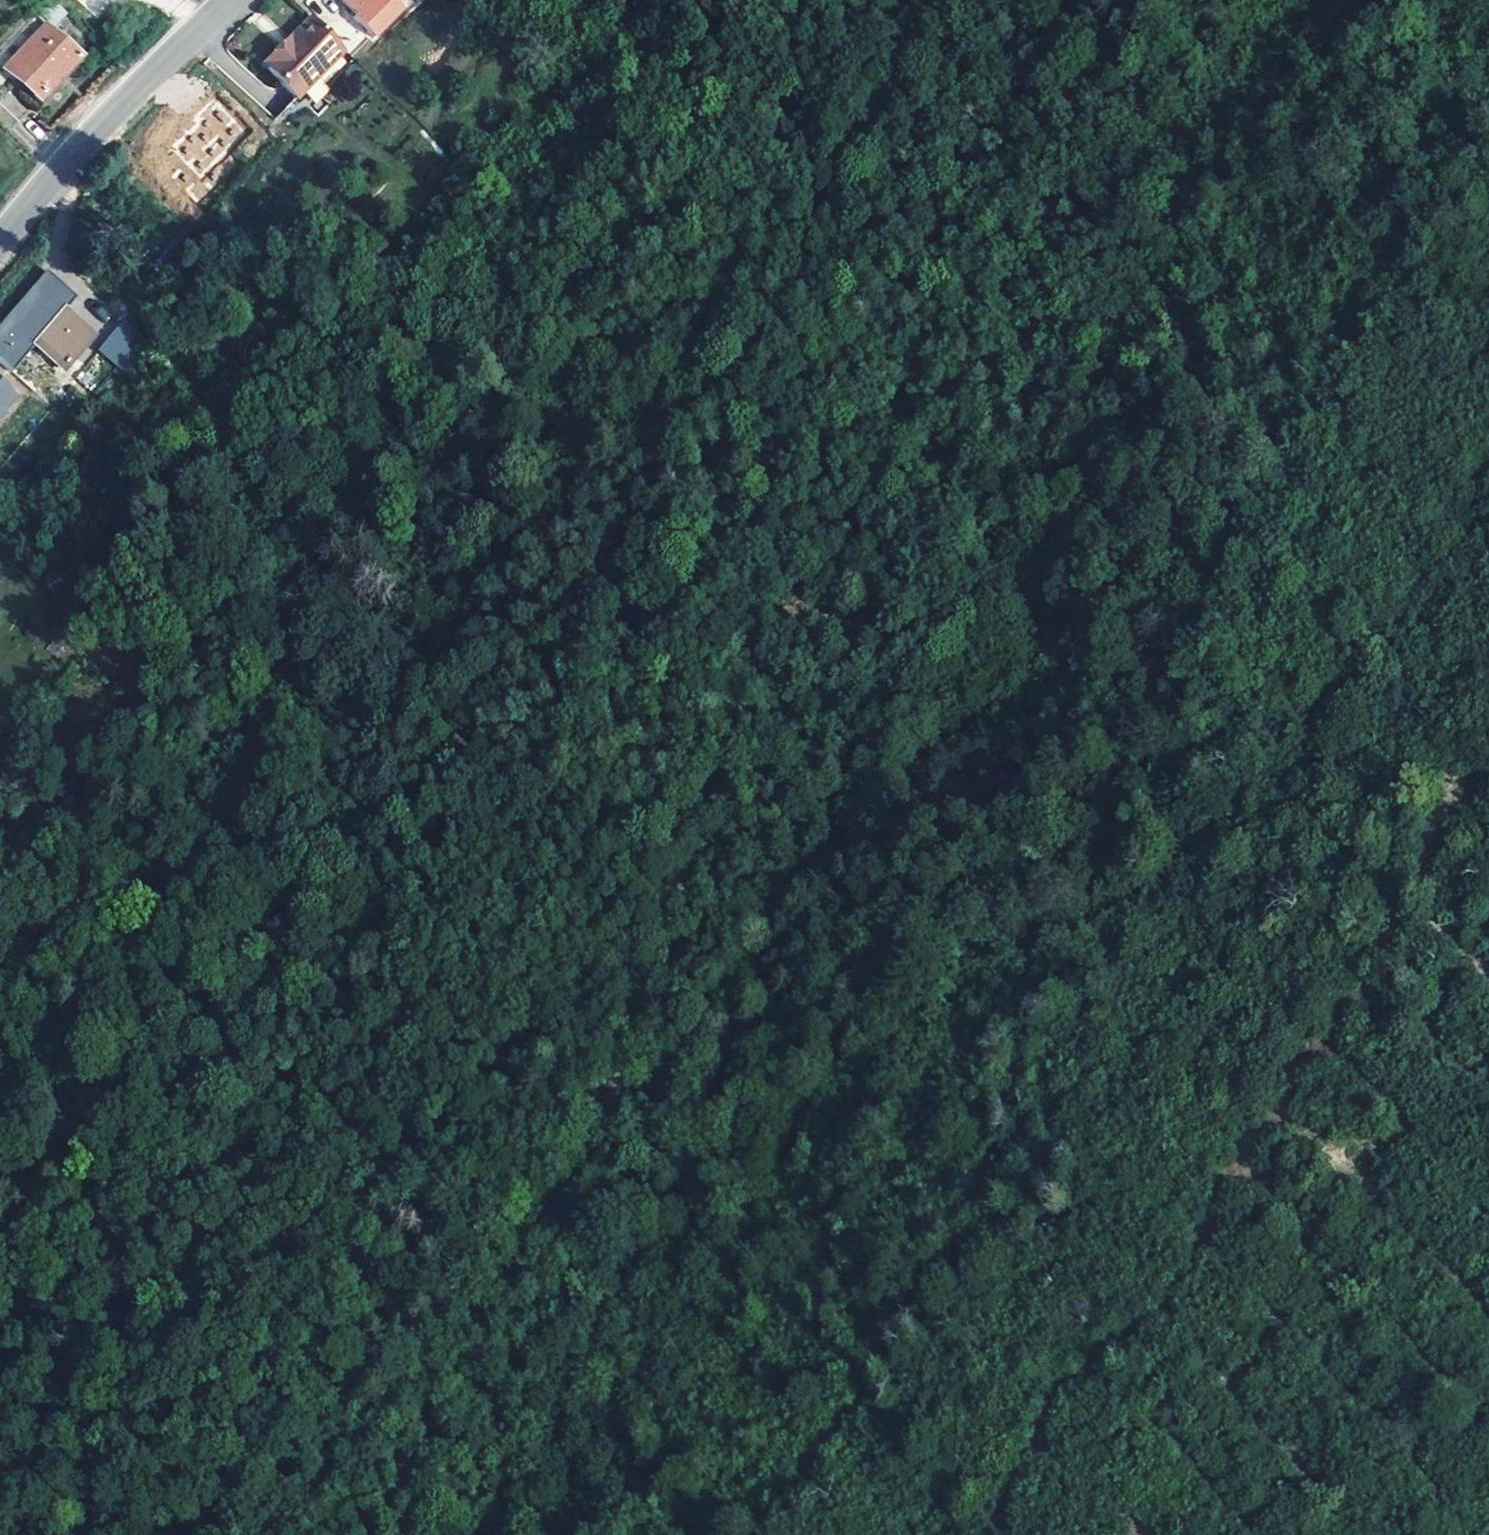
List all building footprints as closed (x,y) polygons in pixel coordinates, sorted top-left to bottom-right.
[(385,36),(412,9),(406,2),(408,0),(349,0),(365,16),(362,19),(383,38),(385,36)] [(40,19),(51,30),(65,16),(54,4),(40,19)] [(65,16),(51,30),(56,34),(58,31),(66,16),(65,16)] [(66,16),(58,31),(56,34),(59,37),(62,35),(73,23),(66,16)] [(352,48),(320,17),(297,40),(300,45),(276,70),(304,98),(352,48)] [(59,37),(56,34),(51,30),(16,68),(23,75),(30,82),(22,90),(35,101),(43,93),(48,98),(83,59),(59,37)] [(300,45),(297,40),(271,65),(276,70),(300,45)] [(8,52),(0,60),(0,62),(5,68),(14,59),(8,52)] [(87,64),(83,59),(48,98),(43,93),(35,101),(44,110),(87,64)] [(30,82),(23,75),(16,68),(8,76),(17,84),(22,90),(30,82)] [(100,337),(72,312),(43,346),(70,371),(100,337)] [(131,326),(124,335),(137,347),(144,337),(131,326)] [(137,347),(124,335),(108,354),(128,371),(138,355),(141,351),(137,347)] [(21,396),(0,378),(0,419),(21,396)]
